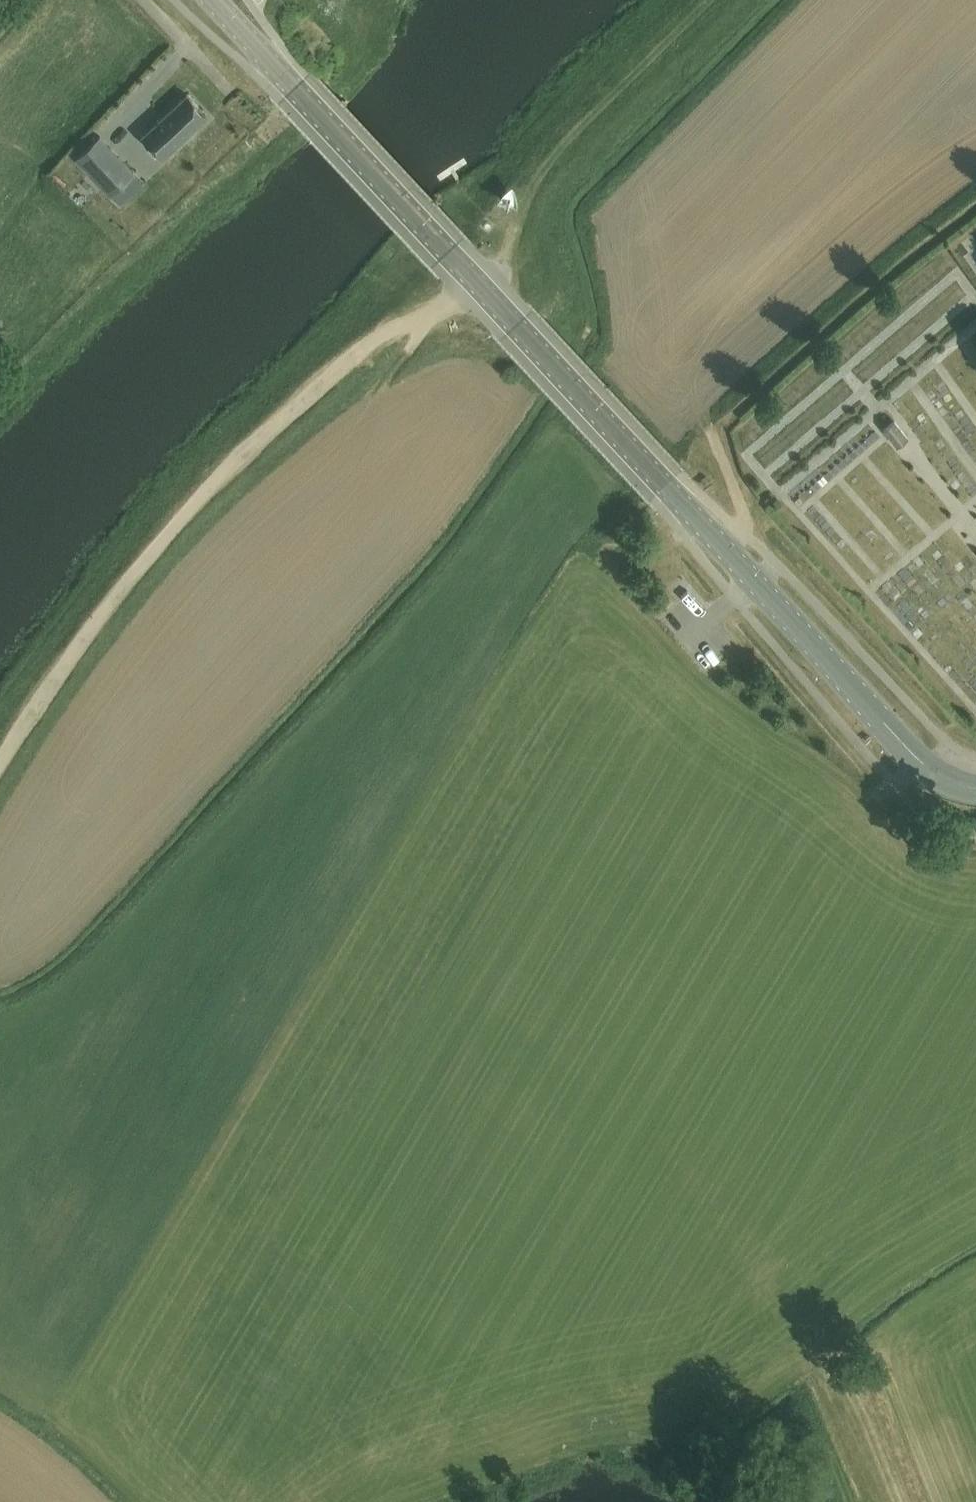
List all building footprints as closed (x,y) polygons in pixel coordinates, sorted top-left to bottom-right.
[(163,156),(183,138),(185,140),(197,128),(195,126),(207,114),(186,93),(143,135),(163,156)] [(134,173),(100,136),(76,158),(110,194),(134,173)] [(894,420),(884,429),(896,445),(907,437),(894,420)]
